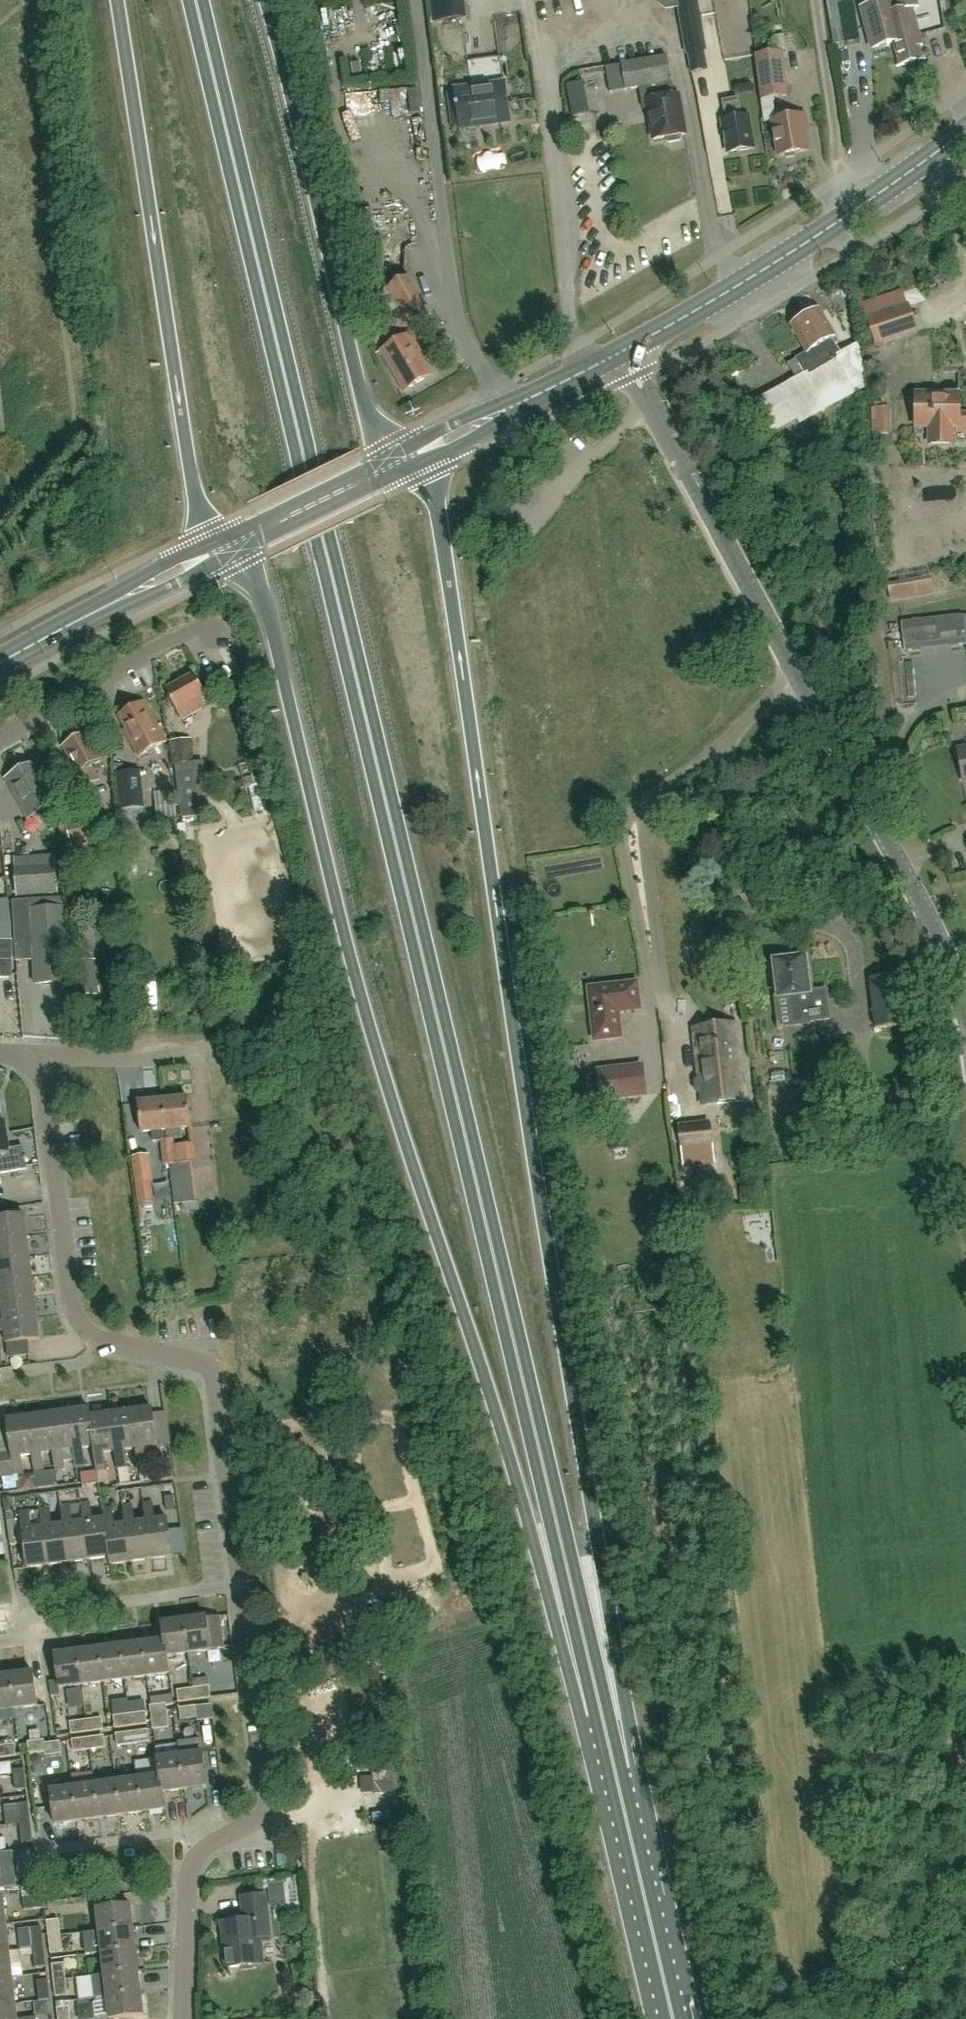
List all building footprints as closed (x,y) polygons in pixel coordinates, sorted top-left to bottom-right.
[(434,22),(467,18),(465,0),(431,0),(434,22)] [(679,9),(678,0),(657,0),(658,5),(665,11),(679,9)] [(700,51),(697,29),(692,2),(692,0),(678,0),(679,9),(683,32),(687,53),(700,51)] [(917,0),(892,0),(892,1),(895,13),(886,15),(894,43),(900,66),(922,60),(919,46),(923,45),(916,19),(914,19),(911,9),(919,7),(917,0)] [(872,49),(894,43),(886,15),(895,13),(892,1),(862,9),(872,49)] [(770,37),(772,55),(754,57),(761,101),(785,97),(779,54),(787,53),(784,35),(770,37)] [(609,90),(627,87),(639,85),(642,102),(643,102),(643,107),(652,105),(657,137),(685,132),(678,96),(674,96),(671,83),(671,82),(667,57),(605,67),(609,90)] [(589,96),(605,93),(603,81),(587,84),(589,96)] [(490,125),(510,122),(504,83),(455,90),(460,129),(461,129),(460,124),(490,120),(490,125)] [(728,154),(754,149),(748,117),(741,118),(738,99),(722,102),(725,120),(722,121),(728,154)] [(779,156),(807,152),(809,151),(806,129),(808,129),(806,115),(773,120),(779,156)] [(407,318),(425,307),(408,278),(390,289),(407,318)] [(918,332),(908,303),(865,319),(875,347),(918,332)] [(790,369),(796,379),(781,387),(787,399),(762,414),(773,434),(799,419),(801,421),(824,408),(822,404),(851,386),(855,394),(867,388),(857,344),(842,352),(817,310),(791,326),(807,353),(795,360),(798,364),(790,369)] [(404,390),(430,375),(421,361),(424,359),(409,334),(381,351),(404,390)] [(954,428),(958,428),(958,432),(965,432),(965,416),(959,416),(959,396),(932,396),(932,400),(917,400),(916,428),(927,428),(927,446),(954,446),(954,428)] [(871,409),(872,436),(891,436),(890,408),(871,409)] [(891,602),(914,598),(934,594),(931,577),(911,580),(888,584),(891,602)] [(904,652),(965,645),(965,638),(965,634),(965,616),(901,622),(904,652)] [(203,702),(206,700),(204,696),(205,695),(194,675),(165,691),(181,720),(205,707),(203,702)] [(166,741),(158,728),(144,703),(118,717),(126,730),(123,732),(138,757),(166,741)] [(88,767),(103,758),(89,733),(63,748),(70,761),(68,762),(83,788),(95,780),(88,767)] [(172,766),(194,763),(192,739),(169,742),(172,766)] [(28,819),(56,803),(33,764),(7,779),(15,792),(13,794),(28,819)] [(203,770),(176,773),(181,818),(208,815),(203,770)] [(121,811),(144,808),(140,771),(117,773),(121,811)] [(176,806),(156,808),(159,839),(178,837),(176,806)] [(65,823),(72,851),(104,842),(97,814),(65,823)] [(16,868),(18,896),(56,893),(54,865),(16,868)] [(8,882),(0,882),(0,894),(9,893),(8,882)] [(69,983),(64,900),(13,902),(15,943),(32,942),(35,985),(69,983)] [(11,942),(0,942),(0,979),(11,979),(11,942)] [(826,990),(809,992),(805,957),(774,961),(774,964),(770,965),(771,976),(775,975),(778,998),(789,997),(793,1024),(830,1019),(826,990)] [(79,997),(97,996),(95,960),(77,961),(79,997)] [(876,1029),(904,1026),(898,974),(870,978),(876,1029)] [(639,1010),(636,984),(589,988),(594,1042),(622,1039),(619,1012),(639,1010)] [(742,1101),(738,1072),(742,1071),(736,1023),(692,1029),(698,1077),(700,1077),(704,1106),(742,1101)] [(645,1097),(642,1066),(598,1070),(598,1076),(587,1077),(589,1099),(601,1098),(601,1102),(645,1097)] [(162,1153),(174,1152),(173,1139),(183,1138),(182,1129),(192,1127),(189,1098),(163,1101),(167,1140),(161,1141),(162,1153)] [(167,1140),(163,1101),(138,1104),(141,1133),(151,1132),(152,1142),(161,1141),(167,1140)] [(682,1151),(712,1148),(710,1123),(680,1126),(682,1151)] [(27,1170),(23,1148),(8,1151),(5,1134),(1,1134),(0,1125),(0,1174),(27,1170)] [(682,1151),(684,1169),(714,1165),(712,1148),(682,1151)] [(169,1165),(176,1164),(174,1152),(162,1153),(164,1165),(169,1165)] [(131,1157),(138,1204),(140,1219),(142,1218),(143,1229),(156,1228),(155,1217),(154,1217),(153,1202),(154,1202),(151,1182),(153,1181),(150,1155),(131,1157)] [(169,1165),(173,1197),(174,1204),(182,1203),(183,1212),(199,1211),(198,1202),(195,1202),(190,1162),(176,1164),(169,1165)] [(28,1237),(26,1216),(0,1219),(0,1240),(28,1237)] [(30,1258),(28,1237),(0,1240),(0,1261),(30,1258)] [(33,1278),(30,1258),(0,1261),(0,1282),(33,1278)] [(35,1299),(33,1278),(0,1282),(0,1292),(2,1302),(35,1299)] [(37,1319),(35,1299),(2,1302),(0,1303),(0,1312),(3,1312),(4,1323),(37,1319)] [(4,1323),(0,1323),(0,1333),(5,1332),(6,1344),(40,1340),(37,1319),(4,1323)] [(84,1463),(96,1462),(89,1418),(90,1417),(89,1409),(68,1412),(74,1461),(75,1468),(85,1467),(84,1463)] [(147,1466),(145,1448),(157,1447),(157,1446),(170,1444),(167,1420),(153,1422),(152,1409),(130,1412),(135,1450),(138,1467),(147,1466)] [(64,1463),(74,1461),(68,1412),(47,1415),(52,1453),(55,1471),(65,1470),(64,1463)] [(130,1412),(110,1415),(115,1452),(118,1470),(127,1469),(124,1451),(135,1450),(130,1412)] [(42,1455),(52,1453),(47,1415),(27,1418),(32,1456),(35,1474),(44,1473),(42,1455)] [(104,1454),(115,1452),(110,1415),(90,1417),(89,1418),(96,1462),(97,1473),(107,1472),(104,1454)] [(32,1456),(27,1418),(6,1421),(7,1429),(0,1430),(0,1479),(14,1477),(24,1475),(21,1458),(32,1456)] [(164,1497),(166,1511),(175,1510),(173,1496),(164,1497)] [(6,1514),(13,1513),(15,1512),(13,1498),(4,1499),(3,1500),(5,1514),(6,1514)] [(172,1557),(172,1555),(168,1530),(167,1520),(155,1522),(152,1503),(143,1505),(146,1523),(151,1560),(172,1557)] [(80,1506),(83,1523),(88,1561),(109,1558),(104,1520),(93,1522),(90,1504),(80,1506)] [(123,1508),(125,1526),(130,1563),(151,1560),(146,1523),(135,1525),(132,1506),(123,1508)] [(60,1508),(63,1526),(68,1564),(88,1561),(83,1523),(73,1525),(70,1507),(60,1508)] [(104,1520),(109,1558),(110,1566),(130,1563),(125,1526),(115,1527),(112,1509),(102,1510),(104,1520)] [(40,1511),(42,1529),(47,1566),(68,1564),(63,1526),(52,1528),(49,1510),(40,1511)] [(27,1569),(47,1566),(42,1529),(32,1530),(29,1512),(19,1514),(27,1569)] [(168,1530),(172,1555),(186,1553),(182,1528),(168,1530)] [(210,1649),(222,1647),(218,1617),(206,1619),(206,1617),(184,1620),(188,1654),(190,1666),(199,1665),(198,1653),(211,1651),(210,1649)] [(188,1654),(184,1620),(161,1623),(164,1640),(166,1657),(167,1657),(188,1654)] [(166,1657),(164,1640),(142,1643),(146,1677),(169,1674),(167,1657),(166,1657)] [(146,1677),(142,1643),(120,1646),(124,1680),(146,1677)] [(124,1680),(120,1646),(98,1649),(102,1683),(124,1680)] [(102,1683),(98,1649),(76,1652),(81,1686),(102,1683)] [(81,1686),(76,1652),(54,1655),(57,1680),(49,1681),(52,1697),(60,1696),(59,1689),(81,1686)] [(14,1709),(37,1706),(32,1672),(10,1675),(14,1709)] [(10,1675),(0,1676),(0,1711),(14,1709),(10,1675)] [(211,1698),(210,1695),(209,1684),(208,1677),(192,1679),(193,1688),(195,1700),(211,1698)] [(179,1703),(195,1700),(193,1688),(177,1690),(179,1703)] [(153,1730),(169,1727),(166,1704),(150,1706),(153,1730)] [(208,1704),(196,1706),(179,1708),(181,1720),(197,1718),(209,1716),(208,1704)] [(131,1726),(147,1724),(145,1712),(129,1714),(131,1726)] [(131,1726),(129,1714),(113,1716),(115,1728),(131,1726)] [(87,1732),(103,1730),(102,1718),(86,1720),(87,1732)] [(87,1732),(86,1720),(70,1722),(71,1734),(87,1732)] [(0,1725),(1,1741),(13,1740),(12,1725),(0,1725)] [(132,1744),(150,1742),(148,1730),(130,1732),(132,1744)] [(132,1744),(130,1732),(116,1734),(117,1746),(132,1744)] [(74,1752),(106,1748),(104,1736),(72,1740),(74,1752)] [(45,1743),(44,1740),(28,1742),(30,1754),(45,1752),(45,1756),(46,1755),(45,1743)] [(45,1743),(46,1755),(62,1753),(60,1741),(45,1743)] [(190,1744),(191,1753),(178,1755),(183,1790),(205,1787),(199,1743),(190,1744)] [(16,1756),(14,1744),(0,1746),(0,1758),(16,1756)] [(183,1790),(178,1755),(156,1758),(163,1810),(164,1809),(162,1793),(183,1790)] [(163,1810),(156,1758),(158,1775),(137,1778),(142,1813),(163,1810)] [(15,1791),(27,1789),(25,1769),(12,1770),(15,1791)] [(142,1813),(137,1778),(115,1781),(120,1816),(142,1813)] [(120,1816),(115,1781),(94,1784),(98,1819),(120,1816)] [(98,1819),(94,1784),(72,1787),(77,1822),(98,1819)] [(77,1822),(72,1787),(49,1790),(54,1825),(77,1822)] [(19,1824),(31,1822),(29,1803),(16,1804),(19,1824)] [(31,1822),(19,1824),(21,1844),(33,1842),(31,1822)] [(9,1876),(8,1870),(11,1870),(9,1853),(0,1854),(0,1877),(9,1876)] [(22,1887),(23,1899),(24,1911),(45,1909),(44,1897),(42,1884),(22,1887)] [(255,1938),(269,1936),(265,1895),(241,1897),(243,1920),(222,1922),(226,1968),(258,1964),(255,1938)] [(98,1931),(132,1927),(130,1904),(96,1909),(98,1931)] [(49,1937),(61,1936),(59,1919),(47,1921),(49,1937)] [(0,1925),(0,1952),(8,1951),(5,1924),(0,1925)] [(32,1948),(44,1946),(42,1927),(30,1928),(32,1948)] [(132,1927),(98,1931),(101,1953),(135,1949),(132,1927)] [(61,1936),(49,1937),(50,1953),(63,1952),(61,1936)] [(44,1946),(32,1948),(34,1968),(47,1967),(44,1946)] [(135,1949),(101,1953),(103,1975),(138,1970),(135,1949)] [(8,1951),(0,1952),(0,1978),(11,1977),(8,1951)] [(54,1981),(66,1979),(64,1963),(52,1965),(54,1981)] [(138,1970),(103,1975),(95,1976),(97,1997),(140,1992),(138,1970)] [(81,1997),(95,1996),(94,1974),(80,1974),(81,1997)] [(0,1978),(0,2005),(14,2003),(11,1977),(0,1978)] [(66,1979),(54,1981),(56,1997),(68,1995),(66,1979)] [(38,2001),(50,2000),(48,1980),(36,1981),(38,2001)] [(99,2018),(109,2018),(143,2015),(140,1992),(97,1997),(97,1998),(93,2003),(95,2016),(99,2018)] [(0,2005),(0,2018),(35,2018),(34,2016),(16,2018),(14,2003),(0,2005)] [(69,2007),(57,2008),(58,2018),(71,2018),(69,2007)]
